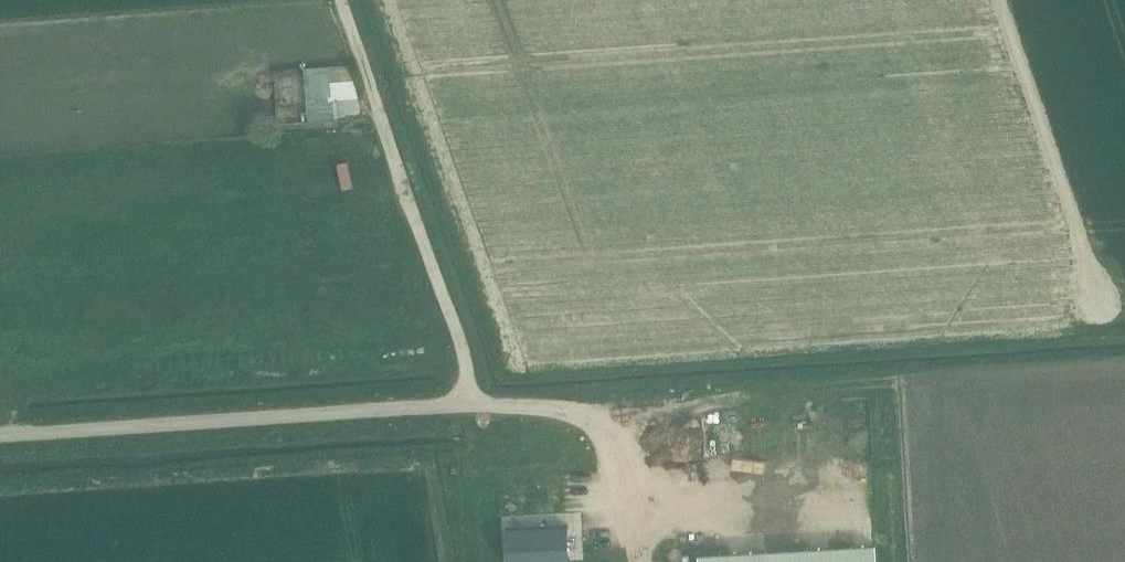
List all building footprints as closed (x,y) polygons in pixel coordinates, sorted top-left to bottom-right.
[(330,64),(305,68),(306,105),(295,106),(294,87),(273,87),(274,124),(365,116),(355,77),(351,63),(340,67),(331,68),(330,64)] [(244,84),(284,81),(283,67),(243,70),(244,84)] [(508,527),(509,561),(541,561),(569,561),(568,525),(508,527)] [(698,561),(877,561),(876,544),(698,554),(698,561)]
